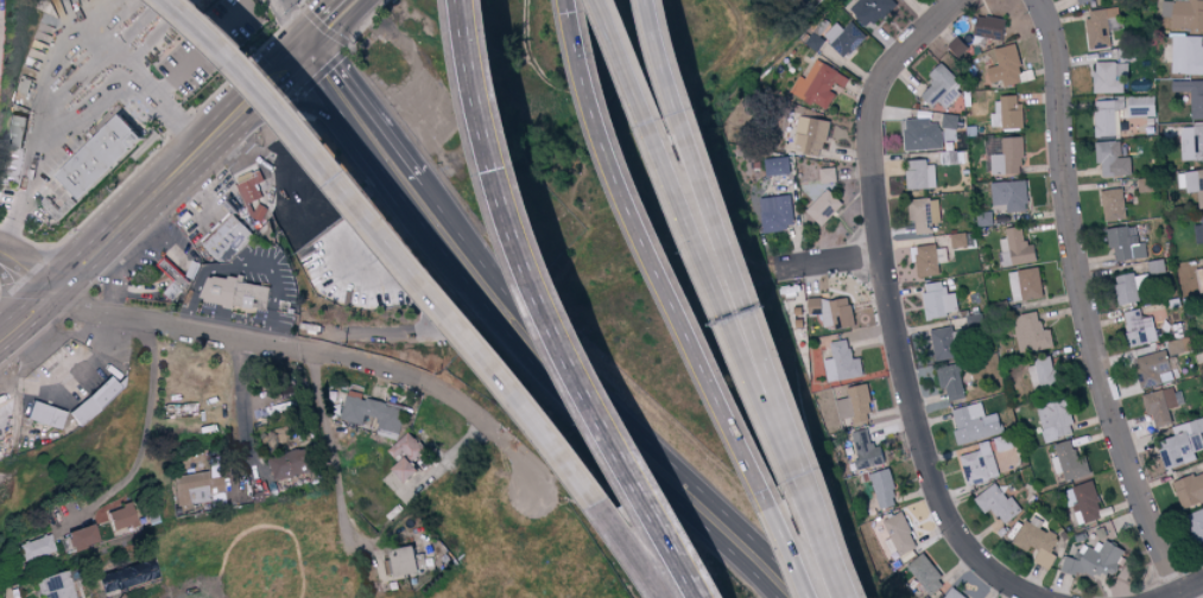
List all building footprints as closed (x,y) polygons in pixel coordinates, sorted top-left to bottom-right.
[(851,7),(868,28),(898,5),(894,0),(859,0),(851,7)] [(1163,15),(1173,15),(1173,27),(1202,28),(1202,0),(1163,0),(1163,15)] [(1093,48),(1113,45),(1109,17),(1121,15),(1120,5),(1087,10),(1093,48)] [(975,34),(1004,40),(1008,19),(979,13),(975,34)] [(845,28),(837,21),(824,35),(847,57),(868,35),(852,21),(845,28)] [(1174,34),(1173,72),(1202,73),(1202,35),(1174,34)] [(996,48),(999,64),(989,67),(992,82),(1004,79),(1005,85),(1025,81),(1017,43),(996,48)] [(851,76),(817,59),(807,78),(800,74),(792,91),(829,110),(839,88),(843,90),(851,76)] [(1128,60),(1096,61),(1097,92),(1128,92),(1128,60)] [(935,106),(960,80),(941,63),(929,76),(935,81),(923,94),(935,106)] [(1173,80),(1174,90),(1192,90),(1193,118),(1202,118),(1202,79),(1173,80)] [(996,88),(966,89),(967,106),(997,104),(996,88)] [(1130,115),(1158,114),(1157,94),(1130,95),(1130,115)] [(1026,108),(1019,108),(1019,96),(997,96),(997,112),(992,112),(992,127),(1026,126),(1026,108)] [(1098,136),(1118,135),(1117,108),(1125,108),(1125,99),(1096,100),(1098,136)] [(960,113),(944,112),(943,126),(959,127),(960,113)] [(28,116),(11,113),(3,160),(20,163),(28,116)] [(59,175),(82,200),(147,138),(123,114),(59,175)] [(796,149),(826,152),(828,119),(799,116),(796,149)] [(942,118),(905,119),(906,149),(943,148),(942,118)] [(1182,125),(1183,159),(1202,159),(1202,125),(1182,125)] [(1024,135),(1003,136),(1004,153),(993,153),(993,173),(1025,171),(1024,135)] [(1132,156),(1124,156),(1123,140),(1097,141),(1098,162),(1104,162),(1105,175),(1133,174),(1132,156)] [(959,163),(959,150),(942,150),(943,163),(959,163)] [(790,155),(766,157),(768,175),(792,172),(790,155)] [(909,188),(937,187),(937,160),(908,160),(909,188)] [(822,181),(838,181),(837,166),(821,166),(822,181)] [(1178,170),(1179,190),(1199,189),(1200,207),(1202,207),(1202,169),(1178,170)] [(1009,203),(1009,211),(1030,211),(1029,179),(993,181),(994,204),(1009,203)] [(1129,218),(1124,186),(1103,190),(1107,221),(1129,218)] [(808,209),(823,225),(845,204),(830,187),(808,209)] [(762,196),(764,230),(795,228),(793,194),(762,196)] [(918,233),(941,231),(939,196),(910,198),(911,220),(917,219),(918,233)] [(253,216),(262,220),(268,207),(259,202),(253,216)] [(978,211),(979,225),(994,225),(994,210),(978,211)] [(202,241),(224,264),(255,234),(233,211),(202,241)] [(1039,260),(1036,243),(1028,244),(1025,225),(1007,227),(1009,236),(999,238),(1004,266),(1039,260)] [(1117,246),(1117,259),(1148,257),(1147,241),(1139,242),(1138,225),(1109,226),(1110,247),(1117,246)] [(970,246),(968,231),(952,232),(953,247),(970,246)] [(912,245),(913,262),(919,262),(920,275),(940,274),(938,244),(912,245)] [(940,262),(949,261),(947,246),(939,247),(940,262)] [(166,255),(192,280),(172,300),(164,292),(175,280),(158,263),(166,255)] [(1167,271),(1165,257),(1149,260),(1151,273),(1167,271)] [(267,311),(272,286),(245,281),(245,279),(209,272),(210,264),(203,262),(201,273),(197,272),(193,288),(202,290),(201,298),(267,311)] [(1010,271),(1015,301),(1045,296),(1040,265),(1010,271)] [(1142,300),(1136,272),(1115,276),(1121,304),(1142,300)] [(924,282),(928,317),(960,315),(957,291),(946,292),(945,280),(924,282)] [(855,326),(853,296),(809,298),(810,314),(823,313),(824,325),(835,325),(835,327),(855,326)] [(1132,346),(1160,340),(1154,315),(1144,317),(1142,307),(1124,311),(1132,346)] [(1056,346),(1053,328),(1044,329),(1041,310),(1014,315),(1020,352),(1056,346)] [(931,329),(938,361),(959,357),(952,325),(931,329)] [(1169,341),(1173,354),(1187,350),(1183,337),(1169,341)] [(862,357),(853,358),(850,338),(832,341),(834,357),(825,358),(827,380),(864,375),(862,357)] [(1135,357),(1143,387),(1175,379),(1168,349),(1135,357)] [(1035,389),(1060,383),(1053,355),(1028,362),(1035,389)] [(966,398),(962,364),(939,367),(942,388),(949,387),(951,399),(966,398)] [(78,425),(122,391),(112,378),(68,412),(78,425)] [(853,422),(874,420),(869,383),(848,386),(849,397),(837,398),(840,418),(852,417),(853,422)] [(1158,426),(1174,422),(1170,408),(1179,405),(1174,386),(1143,394),(1149,415),(1154,413),(1158,426)] [(343,418),(364,423),(365,413),(380,416),(377,433),(401,438),(407,406),(364,397),(365,391),(349,388),(343,418)] [(1076,433),(1068,398),(1038,405),(1047,440),(1076,433)] [(961,443),(1005,432),(1000,412),(987,415),(984,401),(953,409),(961,443)] [(65,413),(31,402),(26,420),(59,430),(65,413)] [(1177,435),(1160,440),(1167,468),(1199,460),(1196,450),(1202,448),(1202,434),(1202,432),(1202,431),(1202,417),(1174,425),(1177,435)] [(881,444),(873,446),(868,427),(850,432),(860,468),(886,461),(881,444)] [(393,467),(407,482),(420,469),(413,462),(427,449),(410,431),(390,450),(400,460),(393,467)] [(962,455),(971,484),(1002,475),(996,455),(1001,453),(1005,467),(1020,462),(1011,433),(981,442),(983,449),(962,455)] [(1067,481),(1092,475),(1088,457),(1078,460),(1073,438),(1056,442),(1059,455),(1053,456),(1057,473),(1064,471),(1067,481)] [(271,454),(275,478),(311,472),(307,448),(271,454)] [(869,473),(876,500),(866,503),(869,513),(901,504),(891,467),(869,473)] [(210,501),(209,494),(223,493),(220,476),(208,478),(207,471),(171,476),(176,506),(210,501)] [(1175,480),(1183,508),(1202,502),(1202,472),(1175,480)] [(1105,515),(1092,479),(1073,486),(1079,504),(1074,506),(1080,524),(1105,515)] [(1014,495),(1009,498),(999,483),(976,496),(986,513),(995,508),(1005,523),(1024,511),(1014,495)] [(111,531),(136,525),(131,505),(107,510),(111,531)] [(1186,516),(1198,544),(1202,542),(1202,508),(1186,516)] [(920,545),(902,510),(883,520),(891,537),(885,540),(894,558),(920,545)] [(1051,567),(1063,535),(1041,528),(1044,519),(1029,513),(1017,545),(1030,550),(1032,545),(1041,549),(1036,562),(1051,567)] [(99,543),(93,524),(65,533),(71,552),(99,543)] [(18,544),(23,561),(54,551),(49,534),(18,544)] [(1062,569),(1081,577),(1085,567),(1114,579),(1126,549),(1100,538),(1095,548),(1082,542),(1076,558),(1068,554),(1062,569)] [(426,553),(417,553),(416,547),(392,547),(392,559),(386,559),(387,573),(427,572),(426,553)] [(931,595),(948,582),(924,552),(907,565),(931,595)] [(102,595),(159,580),(153,557),(96,573),(102,595)] [(67,570),(39,576),(44,597),(74,597),(67,570)] [(952,588),(945,597),(966,597),(952,588)]
